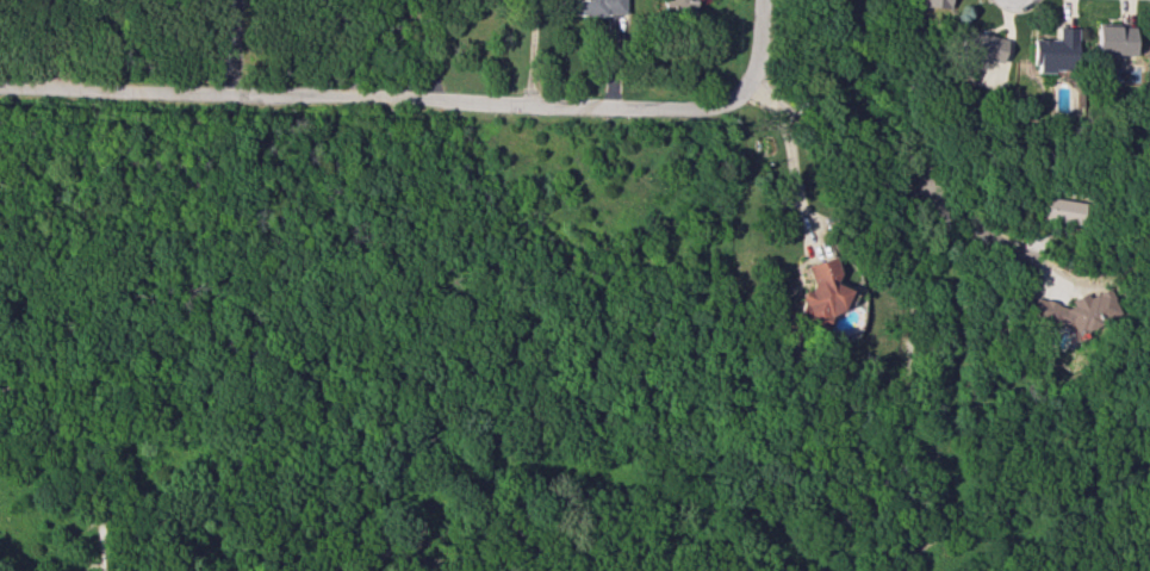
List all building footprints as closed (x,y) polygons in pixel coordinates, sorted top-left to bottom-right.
[(563,14),(624,15),(625,0),(563,0),(563,14)] [(697,0),(665,0),(665,12),(696,13),(697,0)] [(1091,53),(1129,54),(1130,26),(1092,24),(1091,53)] [(1073,27),(1052,26),(1052,39),(1030,38),(1029,70),(1072,72),(1073,27)] [(952,52),(996,64),(1003,40),(959,28),(952,52)] [(1038,219),(1075,224),(1077,201),(1041,196),(1038,219)] [(802,265),(808,287),(802,288),(791,313),(802,319),(804,324),(816,329),(822,327),(829,312),(838,310),(847,289),(831,282),(835,273),(830,256),(802,265)] [(1032,329),(1064,318),(1068,331),(1113,316),(1104,288),(1082,295),(1081,293),(1062,299),(1061,296),(1024,308),(1032,329)]
